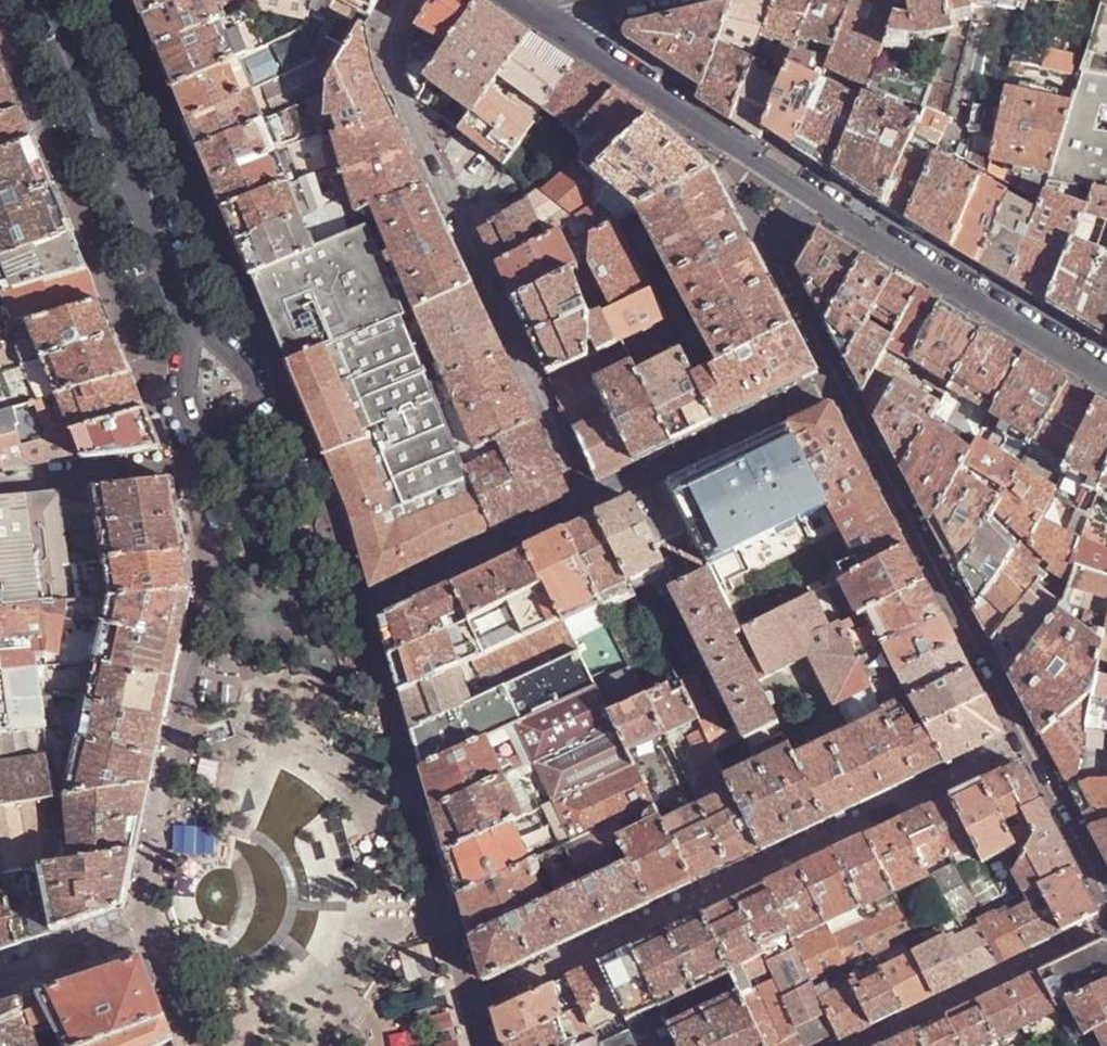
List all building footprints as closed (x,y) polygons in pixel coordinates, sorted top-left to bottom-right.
[(140,6),(146,20),(191,0),(138,0),(140,6)] [(146,20),(158,49),(223,22),(214,0),(191,0),(146,20)] [(223,22),(247,12),(256,8),(255,0),(214,0),(223,22)] [(306,12),(306,10),(309,1),(306,0),(302,0),(299,10),(306,12)] [(306,12),(327,17),(333,0),(309,0),(309,1),(306,10),(306,12)] [(337,20),(344,4),(336,0),(333,0),(327,17),(337,20)] [(344,4),(369,16),(378,0),(336,0),(344,4)] [(415,25),(449,44),(479,0),(432,0),(415,25)] [(482,0),(479,0),(449,44),(446,48),(493,83),(499,74),(530,33),(505,16),(482,0)] [(754,54),(774,0),(738,0),(730,2),(702,87),(701,87),(697,98),(703,101),(730,118),(751,62),(754,54)] [(754,54),(786,72),(797,44),(801,33),(814,0),(774,0),(754,54)] [(801,33),(833,46),(851,0),(814,0),(801,33)] [(825,66),(860,81),(867,84),(877,60),(883,45),(895,14),(899,4),(891,0),(851,0),(833,46),(830,55),(825,66)] [(910,10),(912,20),(895,14),(883,45),(906,50),(908,34),(914,36),(950,30),(947,12),(944,0),(907,0),(910,10)] [(899,4),(910,10),(907,0),(891,0),(899,4)] [(995,0),(971,0),(971,6),(971,11),(971,30),(945,116),(920,106),(920,107),(916,116),(911,130),(935,143),(957,154),(962,158),(974,103),(979,75),(981,67),(995,0)] [(947,12),(971,11),(971,6),(971,0),(944,0),(947,12)] [(1081,69),(1106,73),(1106,0),(1101,0),(1081,69)] [(686,13),(632,27),(631,27),(627,31),(627,37),(630,41),(646,52),(670,67),(701,87),(702,87),(730,2),(686,13)] [(912,20),(910,10),(899,4),(895,14),(912,20)] [(247,12),(223,22),(239,59),(264,47),(247,12)] [(327,17),(306,12),(307,19),(305,26),(322,29),(327,17)] [(175,90),(239,59),(223,22),(158,49),(175,90)] [(364,25),(363,25),(348,50),(329,83),(328,95),(326,119),(337,121),(341,134),(396,119),(385,95),(375,75),(370,51),(364,25)] [(303,29),(314,51),(320,35),(322,29),(305,26),(303,29)] [(252,91),(318,60),(314,51),(303,29),(264,47),(239,59),(252,91)] [(530,33),(499,74),(521,90),(543,106),(575,62),(552,48),(530,33)] [(329,83),(348,50),(320,35),(314,51),(318,60),(329,83)] [(781,85),(765,129),(766,129),(788,144),(793,147),(820,81),(825,66),(830,55),(821,51),(810,52),(797,44),(786,72),(781,85)] [(426,76),(439,57),(410,46),(408,60),(406,74),(417,98),(422,89),(427,80),(427,78),(426,76)] [(1015,46),(1012,60),(1024,62),(1041,65),(1045,52),(1015,46)] [(1071,72),(1077,53),(1046,46),(1045,52),(1041,65),(1071,72)] [(427,80),(471,112),(491,85),(493,83),(446,48),(439,57),(426,76),(427,78),(427,80)] [(786,72),(754,54),(751,62),(759,66),(756,71),(781,85),(786,72)] [(0,56),(0,122),(23,112),(0,56)] [(187,119),(252,91),(239,59),(175,90),(185,114),(187,119)] [(265,122),(328,95),(329,83),(318,60),(252,91),(265,122)] [(888,93),(885,102),(864,93),(862,99),(833,173),(859,189),(881,204),(903,148),(911,130),(916,116),(895,107),(899,98),(920,107),(920,106),(929,84),(877,60),(867,84),(888,93)] [(1012,60),(1010,68),(1023,70),(1024,62),(1012,60)] [(607,84),(575,62),(543,106),(577,133),(615,89),(607,84)] [(765,129),(781,85),(756,71),(759,66),(751,62),(730,118),(735,122),(762,139),(766,129),(765,129)] [(1049,179),(1090,185),(1095,186),(1106,188),(1106,130),(1091,128),(1099,100),(1106,101),(1106,73),(1081,69),(1072,100),(1071,103),(1060,141),(1050,172),(1049,179)] [(833,173),(862,99),(820,81),(793,147),(813,160),(833,173)] [(860,81),(857,86),(865,89),(867,84),(860,81)] [(885,102),(888,93),(867,84),(865,89),(864,93),(885,102)] [(477,143),(504,163),(505,161),(513,149),(532,121),(511,102),(491,85),(471,112),(464,122),(459,129),(477,143)] [(1003,179),(1006,163),(1023,167),(1050,172),(1060,141),(1071,103),(1006,88),(1001,109),(991,159),(988,171),(1003,179)] [(647,110),(615,89),(577,133),(576,135),(582,139),(591,146),(596,149),(597,148),(599,149),(599,148),(612,157),(652,119),(653,120),(657,116),(647,110)] [(543,106),(521,90),(511,102),(532,121),(543,106)] [(200,150),(265,122),(252,91),(187,119),(197,144),(200,150)] [(277,152),(325,132),(326,119),(328,95),(265,122),(277,152)] [(895,107),(916,116),(920,107),(899,98),(895,107)] [(991,159),(1001,109),(974,103),(962,158),(976,164),(981,167),(988,171),(991,159)] [(459,129),(464,122),(445,107),(444,106),(438,114),(459,129)] [(23,112),(0,122),(0,158),(36,143),(23,112)] [(337,121),(326,119),(325,132),(325,139),(334,136),(341,134),(337,121)] [(413,159),(396,119),(341,134),(334,136),(357,213),(373,207),(427,188),(413,159)] [(653,120),(652,119),(612,157),(597,171),(593,175),(607,186),(614,193),(635,211),(637,210),(713,171),(656,122),(653,120)] [(212,180),(277,152),(265,122),(200,150),(209,173),(212,180)] [(911,130),(903,148),(928,162),(931,153),(935,143),(911,130)] [(290,183),(328,167),(324,151),(325,139),(325,132),(277,152),(290,183)] [(582,139),(576,135),(546,169),(551,173),(573,153),(582,139)] [(334,136),(325,139),(324,151),(328,167),(338,201),(343,217),(357,213),(334,136)] [(36,143),(0,158),(0,212),(56,190),(36,143)] [(935,143),(931,153),(953,165),(957,154),(935,143)] [(597,171),(612,157),(599,148),(599,149),(597,148),(596,149),(591,146),(581,158),(597,171)] [(903,217),(907,219),(928,162),(903,148),(881,204),(903,217)] [(513,149),(505,161),(513,167),(521,155),(513,149)] [(222,204),(224,210),(287,184),(290,183),(277,152),(212,180),(222,204)] [(927,231),(951,246),(977,178),(972,174),(953,165),(931,153),(928,162),(907,219),(927,231)] [(543,191),(573,212),(588,202),(594,197),(593,175),(597,171),(581,158),(580,158),(543,191)] [(972,174),(977,178),(981,167),(976,164),(972,174)] [(338,201),(328,167),(290,183),(287,184),(300,217),(338,201)] [(1050,172),(1023,167),(1019,187),(1042,200),(1045,190),(1049,179),(1050,172)] [(713,171),(637,210),(643,221),(673,277),(747,237),(713,171)] [(976,261),(980,263),(1008,194),(977,178),(951,246),(976,261)] [(1049,179),(1045,190),(1087,205),(1095,186),(1090,185),(1049,179)] [(238,244),(300,217),(287,184),(224,210),(237,239),(238,244)] [(1012,184),(1008,194),(980,263),(985,266),(1008,280),(1039,211),(1042,200),(1019,187),(1012,184)] [(614,193),(607,186),(600,189),(608,197),(614,193)] [(1084,212),(1106,219),(1106,188),(1095,186),(1087,205),(1084,212)] [(427,188),(373,207),(392,253),(397,264),(416,310),(472,286),(447,233),(427,188)] [(526,198),(544,238),(560,230),(581,218),(578,216),(573,212),(543,191),(540,189),(526,198)] [(4,262),(74,236),(56,190),(0,212),(0,263),(4,262)] [(1041,300),(1048,304),(1072,241),(1084,212),(1087,205),(1045,190),(1042,200),(1039,211),(1008,280),(1041,300)] [(526,198),(480,228),(490,246),(498,264),(544,238),(526,198)] [(313,251),(348,235),(343,217),(338,201),(300,217),(313,251)] [(573,212),(578,216),(588,208),(588,202),(573,212)] [(594,227),(594,204),(588,208),(578,216),(581,218),(594,227)] [(348,235),(368,226),(381,258),(386,256),(392,253),(373,207),(357,213),(343,217),(348,235)] [(643,221),(637,210),(635,211),(626,215),(621,219),(626,229),(643,221)] [(252,277),(313,251),(300,217),(238,244),(251,274),(252,277)] [(560,230),(578,266),(582,264),(588,260),(590,259),(594,232),(594,227),(581,218),(560,230)] [(651,288),(615,221),(594,232),(590,259),(588,260),(612,308),(650,289),(651,288)] [(271,322),(289,365),(327,348),(405,316),(405,315),(381,258),(368,226),(348,235),(313,251),(252,277),(259,295),(271,322)] [(841,242),(818,228),(798,262),(796,266),(826,322),(864,256),(841,242)] [(507,282),(514,299),(572,269),(578,266),(560,230),(544,238),(498,264),(507,282)] [(89,270),(74,236),(4,262),(17,291),(89,270)] [(770,281),(747,237),(673,277),(697,322),(770,281)] [(1074,320),(1079,323),(1104,255),(1072,241),(1048,304),(1074,320)] [(397,264),(392,253),(386,256),(390,266),(397,264)] [(1104,255),(1079,323),(1084,326),(1106,339),(1106,256),(1104,255)] [(386,256),(381,258),(405,315),(416,310),(397,264),(390,266),(386,256)] [(826,322),(845,359),(867,323),(868,318),(871,315),(894,274),(868,259),(864,256),(826,322)] [(612,308),(588,260),(582,264),(592,291),(602,313),(612,308)] [(4,262),(0,263),(0,290),(5,289),(6,294),(17,291),(4,262)] [(582,264),(578,266),(572,269),(583,295),(592,291),(582,264)] [(587,356),(589,355),(589,343),(590,313),(583,295),(572,269),(514,299),(531,336),(548,372),(587,356)] [(102,303),(89,270),(17,291),(6,294),(5,294),(16,330),(31,325),(102,303)] [(916,288),(894,274),(871,315),(895,331),(919,290),(916,288)] [(793,325),(770,281),(697,322),(718,362),(719,363),(780,332),(793,325)] [(487,318),(472,286),(416,310),(445,379),(503,353),(487,318)] [(16,330),(5,294),(6,294),(5,289),(0,290),(0,335),(16,330)] [(622,339),(622,340),(665,319),(650,289),(612,308),(602,313),(616,342),(622,339)] [(938,302),(919,290),(895,331),(893,334),(891,338),(887,346),(909,358),(941,304),(938,302)] [(592,291),(583,295),(590,313),(589,343),(593,341),(598,351),(616,342),(602,313),(592,291)] [(102,303),(31,325),(44,359),(117,337),(102,303)] [(962,316),(941,304),(909,358),(932,372),(951,384),(983,330),(962,316)] [(445,379),(416,310),(405,315),(405,316),(433,385),(445,379)] [(433,385),(405,316),(327,348),(364,437),(374,462),(394,523),(474,486),(467,469),(461,455),(433,385)] [(868,318),(867,323),(879,330),(881,326),(868,318)] [(887,346),(891,338),(879,330),(867,323),(845,359),(862,391),(880,357),(887,346)] [(31,325),(16,330),(0,335),(0,373),(45,360),(44,359),(31,325)] [(818,372),(793,325),(719,363),(718,362),(708,368),(693,375),(714,419),(716,421),(777,391),(818,372)] [(1005,344),(983,330),(951,384),(947,389),(963,399),(991,415),(1025,356),(1005,344)] [(117,337),(44,359),(45,360),(59,395),(132,374),(117,337)] [(677,341),(674,337),(667,340),(669,345),(677,341)] [(595,380),(632,362),(622,340),(622,339),(616,342),(598,351),(589,355),(587,356),(587,363),(595,380)] [(593,341),(589,343),(589,355),(598,351),(593,341)] [(364,437),(327,348),(289,365),(302,397),(315,426),(325,453),(364,437)] [(697,430),(716,421),(714,419),(693,375),(681,350),(637,371),(639,375),(671,440),(672,442),(697,430)] [(445,379),(474,449),(478,447),(494,439),(534,421),(516,382),(503,353),(445,379)] [(553,383),(558,396),(595,380),(587,363),(587,356),(548,372),(553,383)] [(1043,367),(1025,356),(991,415),(1012,428),(1046,369),(1043,367)] [(862,391),(875,416),(897,379),(902,370),(880,357),(862,391)] [(45,360),(0,373),(0,413),(43,400),(59,395),(45,360)] [(655,450),(672,442),(671,440),(639,375),(637,371),(632,362),(595,380),(611,412),(635,460),(655,450)] [(1054,374),(1046,369),(1012,428),(1034,440),(1067,382),(1064,380),(1054,374)] [(923,381),(945,394),(947,389),(951,384),(932,372),(930,376),(927,374),(923,381)] [(146,410),(132,374),(59,395),(43,400),(57,437),(75,432),(146,410)] [(445,379),(433,385),(461,455),(474,449),(445,379)] [(875,416),(902,467),(928,423),(933,412),(939,404),(897,379),(875,416)] [(567,415),(574,430),(611,412),(595,380),(558,396),(567,415)] [(1067,382),(1034,440),(1054,454),(1068,462),(1100,399),(1096,397),(1067,382)] [(963,399),(947,389),(945,394),(939,404),(933,412),(950,422),(963,399)] [(977,438),(991,415),(963,399),(950,422),(977,438)] [(1100,399),(1068,462),(1064,471),(1092,483),(1101,487),(1101,485),(1106,471),(1106,403),(1100,399)] [(829,405),(789,424),(829,500),(872,478),(835,406),(829,405)] [(163,450),(146,410),(75,432),(57,437),(16,450),(1,454),(5,468),(86,459),(163,450)] [(635,460),(611,412),(574,430),(597,479),(618,468),(635,460)] [(970,450),(977,438),(950,422),(933,412),(928,423),(970,450)] [(5,468),(1,454),(16,450),(0,414),(0,468),(5,468)] [(534,421),(494,439),(501,454),(530,512),(549,503),(567,494),(534,421)] [(902,467),(930,519),(958,471),(963,462),(970,450),(928,423),(902,467)] [(669,481),(667,482),(708,567),(712,565),(707,553),(732,541),(737,554),(778,534),(772,522),(824,497),(830,510),(833,508),(829,500),(789,424),(787,425),(791,434),(781,439),(776,430),(760,438),(702,465),(681,475),(685,484),(673,490),(669,481)] [(787,425),(776,430),(781,439),(791,434),(787,425)] [(492,530),(474,486),(394,523),(374,462),(364,437),(325,453),(347,508),(369,582),(370,587),(492,530)] [(999,450),(977,438),(970,450),(963,462),(984,475),(999,450)] [(494,439),(478,447),(484,460),(485,461),(501,454),(494,439)] [(1034,440),(1024,457),(1045,470),(1054,454),(1034,440)] [(467,469),(484,460),(478,447),(474,449),(461,455),(467,469)] [(984,475),(1006,488),(1019,466),(1020,463),(999,450),(984,475)] [(524,515),(530,512),(501,454),(485,461),(484,460),(467,469),(474,486),(492,530),(499,527),(524,515)] [(1001,497),(1006,488),(984,475),(963,462),(958,471),(1001,497)] [(1071,562),(1081,538),(1068,533),(1042,520),(1053,496),(1056,490),(1055,489),(1019,466),(1006,488),(1001,497),(994,508),(1026,537),(1055,562),(1058,559),(1071,563),(1071,562)] [(930,519),(957,572),(986,522),(994,508),(1001,497),(958,471),(930,519)] [(1092,483),(1064,471),(1055,489),(1056,490),(1053,496),(1078,508),(1080,508),(1092,483)] [(669,481),(673,490),(685,484),(681,475),(669,481)] [(872,478),(829,500),(833,508),(864,570),(908,548),(872,478)] [(175,481),(96,490),(102,527),(108,562),(187,553),(175,481)] [(649,491),(632,498),(664,565),(674,587),(675,588),(710,572),(708,567),(667,482),(649,491)] [(1101,487),(1092,483),(1080,508),(1078,508),(1068,533),(1081,538),(1087,520),(1094,503),(1096,500),(1101,487)] [(1096,500),(1094,503),(1098,505),(1106,488),(1101,485),(1101,487),(1096,500)] [(102,527),(96,490),(63,493),(67,532),(102,527)] [(63,493),(29,497),(42,607),(70,604),(64,568),(71,567),(69,556),(67,532),(63,493)] [(6,611),(41,607),(42,607),(29,497),(0,501),(0,575),(6,611)] [(830,510),(824,497),(772,522),(778,534),(830,510)] [(597,515),(629,581),(645,574),(664,565),(632,498),(614,507),(597,515)] [(994,508),(986,522),(1016,550),(1026,537),(994,508)] [(601,603),(632,588),(629,581),(597,515),(582,522),(565,531),(601,603)] [(1092,526),(1093,522),(1087,520),(1081,538),(1106,550),(1106,531),(1092,526)] [(986,522),(957,572),(976,608),(1016,550),(986,522)] [(544,540),(525,550),(542,585),(545,583),(562,618),(564,621),(601,603),(565,531),(544,540)] [(1016,550),(1044,577),(1049,569),(1055,562),(1026,537),(1016,550)] [(1081,538),(1071,562),(1078,564),(1078,565),(1106,575),(1106,550),(1081,538)] [(732,541),(707,553),(712,565),(737,554),(732,541)] [(926,583),(908,548),(864,570),(842,581),(850,599),(858,615),(858,616),(868,612),(926,583)] [(492,565),(453,584),(464,610),(469,619),(507,601),(542,585),(525,550),(492,565)] [(976,608),(993,639),(1037,585),(1042,578),(1044,577),(1016,550),(976,608)] [(193,590),(187,553),(108,562),(114,599),(193,590)] [(74,566),(90,564),(89,554),(69,556),(71,567),(74,566)] [(1055,562),(1049,569),(1057,575),(1072,583),(1078,565),(1078,564),(1071,562),(1071,563),(1058,559),(1055,562)] [(1078,565),(1072,583),(1071,585),(1106,597),(1106,575),(1078,565)] [(80,603),(74,566),(71,567),(64,568),(70,604),(80,603)] [(674,587),(671,588),(738,726),(745,739),(746,738),(778,723),(774,714),(764,695),(758,682),(748,662),(735,635),(740,633),(710,572),(675,588),(674,587)] [(562,618),(545,583),(542,585),(507,601),(523,635),(562,618)] [(944,618),(926,583),(868,612),(873,622),(885,645),(944,618)] [(388,652),(390,656),(446,630),(442,620),(464,610),(453,584),(379,619),(388,652)] [(993,639),(1011,673),(1062,610),(1064,608),(1065,606),(1037,585),(993,639)] [(181,643),(193,590),(114,599),(108,627),(181,643)] [(816,594),(745,630),(758,657),(768,677),(809,656),(834,707),(839,704),(871,689),(870,686),(857,660),(839,624),(832,628),(816,594)] [(108,627),(114,599),(80,603),(70,604),(42,607),(41,607),(43,617),(75,625),(77,621),(108,627)] [(837,606),(845,621),(850,619),(858,615),(850,599),(837,606)] [(507,601),(469,619),(485,653),(523,635),(507,601)] [(601,603),(564,621),(578,652),(595,686),(609,714),(628,705),(635,701),(646,696),(617,636),(608,620),(601,603)] [(1065,604),(1065,606),(1064,608),(1062,610),(1105,644),(1106,634),(1106,616),(1065,604)] [(46,640),(43,617),(41,607),(6,611),(0,612),(0,645),(46,640)] [(442,620),(446,630),(469,619),(464,610),(442,620)] [(1026,702),(1042,734),(1087,697),(1093,692),(1098,672),(1102,656),(1105,644),(1062,610),(1011,673),(1026,702)] [(99,666),(108,627),(77,621),(75,625),(43,617),(46,640),(48,655),(99,666)] [(504,687),(578,652),(564,621),(562,618),(523,635),(485,653),(459,665),(456,666),(471,702),(504,687)] [(957,644),(944,618),(885,645),(898,672),(957,644)] [(469,619),(446,630),(459,665),(485,653),(469,619)] [(873,622),(855,630),(850,619),(845,621),(839,624),(857,660),(885,645),(873,622)] [(173,681),(181,643),(108,627),(99,666),(173,681)] [(398,687),(400,692),(456,666),(459,665),(446,630),(390,656),(398,687)] [(91,703),(99,666),(48,655),(46,640),(0,645),(0,707),(49,699),(72,699),(91,703)] [(971,671),(957,644),(898,672),(911,699),(971,671)] [(857,660),(870,686),(887,678),(898,672),(885,645),(857,660)] [(504,687),(521,721),(595,686),(578,652),(504,687)] [(1098,672),(1106,675),(1106,658),(1102,656),(1098,672)] [(758,682),(768,677),(758,657),(748,662),(758,682)] [(165,719),(173,681),(99,666),(91,703),(165,719)] [(410,724),(411,730),(461,707),(471,702),(456,666),(400,692),(410,724)] [(985,698),(971,671),(911,699),(925,726),(926,725),(985,698)] [(1098,672),(1093,692),(1092,695),(1095,696),(1093,702),(1087,728),(1106,730),(1106,723),(1106,675),(1098,672)] [(714,753),(745,739),(738,726),(723,733),(696,674),(679,682),(683,690),(697,719),(702,730),(714,753)] [(899,703),(887,678),(870,686),(871,689),(883,711),(899,703)] [(646,696),(665,734),(697,719),(683,690),(674,694),(669,685),(646,696)] [(505,777),(615,726),(609,714),(595,686),(521,721),(486,737),(505,777)] [(521,721),(504,687),(471,702),(461,707),(477,742),(486,737),(521,721)] [(851,729),(884,714),(883,711),(871,689),(839,704),(851,729)] [(771,691),(764,695),(774,714),(781,710),(771,691)] [(628,705),(609,714),(615,726),(628,752),(656,738),(665,734),(646,696),(635,701),(638,708),(631,712),(628,705)] [(1067,782),(1072,780),(1075,776),(1077,771),(1087,728),(1093,702),(1087,697),(1042,734),(1067,782)] [(988,703),(985,698),(926,725),(946,763),(977,749),(1005,736),(988,703)] [(91,703),(72,699),(49,699),(0,707),(0,739),(45,731),(57,731),(82,742),(91,703)] [(638,708),(635,701),(628,705),(631,712),(638,708)] [(157,757),(165,719),(91,703),(82,742),(157,757)] [(932,770),(946,763),(926,725),(925,726),(915,730),(901,703),(900,703),(899,703),(883,711),(884,714),(916,777),(932,770)] [(422,767),(477,742),(461,707),(411,730),(422,767)] [(916,777),(884,714),(851,729),(794,756),(825,820),(873,797),(916,777)] [(665,734),(670,745),(689,737),(702,730),(697,719),(665,734)] [(789,747),(778,723),(746,738),(757,762),(789,747)] [(524,816),(634,766),(628,752),(615,726),(505,777),(524,816)] [(1077,771),(1075,776),(1072,780),(1067,782),(1071,789),(1082,784),(1089,781),(1106,780),(1106,730),(1087,728),(1077,771)] [(713,788),(727,781),(725,777),(714,753),(702,730),(689,737),(692,746),(713,788)] [(57,731),(45,731),(0,739),(0,769),(51,759),(57,731)] [(57,731),(51,759),(58,799),(69,798),(82,742),(57,731)] [(505,777),(486,737),(477,742),(422,767),(434,809),(505,777)] [(656,738),(628,752),(634,766),(653,804),(660,818),(662,823),(690,809),(656,738)] [(154,769),(157,757),(82,742),(69,798),(151,782),(154,769)] [(808,828),(825,820),(794,756),(789,747),(757,762),(793,835),(808,828)] [(51,759),(0,769),(0,810),(58,799),(51,759)] [(793,835),(757,762),(725,777),(727,781),(731,789),(761,850),(775,843),(793,835)] [(1010,769),(1002,773),(1022,811),(1039,803),(1020,765),(1010,769)] [(653,804),(634,766),(524,816),(509,823),(528,863),(612,824),(653,804)] [(1003,822),(1022,813),(1022,811),(1002,773),(989,779),(982,782),(1003,822)] [(437,817),(447,852),(509,823),(524,816),(505,777),(434,809),(437,817)] [(1089,781),(1082,784),(1103,823),(1106,822),(1106,780),(1089,781)] [(151,782),(69,798),(72,833),(73,839),(74,863),(136,852),(144,817),(151,782)] [(966,790),(950,797),(974,844),(984,863),(1015,847),(1007,831),(1003,822),(982,782),(966,790)] [(1103,823),(1082,784),(1071,789),(1091,826),(1103,823)] [(761,850),(731,789),(699,805),(728,866),(745,858),(761,850)] [(938,803),(925,809),(950,857),(955,854),(974,844),(950,797),(938,803)] [(10,875),(43,869),(61,866),(60,841),(59,835),(72,833),(69,798),(58,799),(0,810),(0,838),(10,875)] [(1039,803),(1022,811),(1022,813),(1027,823),(1033,836),(1021,860),(1014,873),(1025,893),(1039,886),(1074,869),(1039,803)] [(660,818),(653,804),(612,824),(618,837),(660,818)] [(728,866),(699,805),(690,809),(662,823),(692,882),(709,874),(728,866)] [(912,815),(900,821),(919,857),(925,869),(948,857),(950,857),(925,809),(912,815)] [(673,891),(692,882),(662,823),(660,818),(618,837),(630,863),(650,902),(673,891)] [(867,836),(885,873),(919,857),(900,821),(881,829),(867,836)] [(1103,823),(1091,826),(1106,858),(1106,822),(1103,823)] [(458,889),(459,895),(528,863),(509,823),(447,852),(458,889)] [(1027,823),(1007,831),(1015,847),(1021,860),(1033,836),(1027,823)] [(545,902),(630,863),(618,837),(612,824),(528,863),(545,902)] [(833,852),(861,909),(864,908),(895,893),(885,873),(867,836),(851,843),(833,852)] [(6,876),(10,875),(0,838),(0,877),(6,876)] [(74,863),(73,839),(60,841),(61,866),(74,863)] [(955,854),(958,861),(965,875),(960,877),(977,909),(984,905),(1001,897),(984,863),(974,844),(955,854)] [(134,862),(136,852),(74,863),(61,866),(43,869),(47,903),(51,934),(80,924),(92,920),(120,910),(124,909),(128,891),(134,862)] [(799,868),(827,925),(844,917),(861,909),(833,852),(813,862),(799,868)] [(958,861),(955,854),(950,857),(953,863),(958,861)] [(895,893),(930,878),(925,869),(919,857),(885,873),(895,893)] [(972,911),(977,909),(960,877),(953,863),(950,857),(948,857),(925,869),(930,878),(938,893),(948,912),(952,920),(972,911)] [(545,902),(528,863),(459,895),(461,901),(471,936),(545,902)] [(650,902),(630,863),(545,902),(471,936),(479,963),(484,980),(529,959),(613,920),(650,902)] [(782,876),(766,883),(790,935),(793,940),(827,925),(799,868),(782,876)] [(1099,916),(1074,869),(1039,886),(1063,933),(1099,916)] [(938,893),(930,878),(895,893),(903,910),(938,893)] [(736,897),(760,949),(790,935),(766,883),(749,891),(736,897)] [(1001,897),(1004,903),(1019,896),(1009,883),(1001,897)] [(1063,933),(1039,886),(1025,893),(1030,904),(1010,914),(1027,949),(1058,935),(1063,933)] [(895,893),(864,908),(868,916),(864,917),(883,955),(888,952),(895,948),(901,945),(909,942),(917,938),(913,929),(903,910),(895,893)] [(1030,904),(1025,893),(1019,896),(1004,903),(1010,914),(1030,904)] [(21,943),(15,913),(11,896),(0,899),(0,950),(21,943)] [(702,913),(729,971),(763,955),(760,949),(736,897),(719,905),(702,913)] [(1003,917),(1010,914),(1004,903),(1001,897),(984,905),(987,911),(998,906),(1003,917)] [(40,937),(51,934),(47,903),(15,913),(21,943),(34,939),(40,937)] [(947,938),(949,943),(979,928),(972,911),(952,920),(942,926),(947,938)] [(952,920),(948,912),(913,929),(917,938),(942,926),(952,920)] [(660,1006),(730,974),(729,971),(702,913),(680,924),(644,941),(632,946),(660,1006)] [(1027,949),(1010,914),(1003,917),(980,928),(997,964),(1002,962),(1027,949)] [(883,955),(864,917),(848,925),(844,917),(827,925),(849,971),(877,958),(883,955)] [(827,925),(793,940),(796,948),(804,964),(815,988),(846,972),(849,971),(827,925)] [(947,938),(942,926),(917,938),(909,942),(912,947),(915,953),(947,938)] [(997,964),(980,928),(979,928),(949,943),(965,980),(971,977),(997,964)] [(790,935),(760,949),(763,955),(766,961),(796,948),(793,940),(790,935)] [(940,992),(965,980),(949,943),(947,938),(915,953),(934,995),(940,992)] [(1039,972),(1054,999),(1064,995),(1067,1001),(1106,982),(1106,941),(1104,941),(1071,957),(1039,972)] [(901,945),(904,951),(908,949),(912,947),(909,942),(901,945)] [(904,951),(901,945),(895,948),(898,954),(904,951)] [(616,954),(600,961),(623,1010),(628,1020),(639,1015),(649,1011),(660,1006),(632,946),(616,954)] [(893,964),(888,952),(883,955),(877,958),(883,969),(893,964)] [(934,995),(915,953),(910,956),(893,964),(883,969),(904,1009),(914,1005),(934,995)] [(766,961),(763,955),(729,971),(730,974),(740,994),(774,978),(766,961)] [(144,956),(142,957),(140,958),(108,969),(102,971),(95,973),(62,984),(50,989),(42,991),(59,1025),(70,1045),(87,1045),(166,1014),(155,985),(144,956)] [(852,984),(883,969),(877,958),(849,971),(846,972),(852,984)] [(575,972),(567,976),(569,979),(574,990),(581,1007),(586,1016),(590,1025),(602,1019),(609,1016),(623,1010),(600,961),(590,966),(575,972)] [(820,999),(815,988),(804,964),(774,978),(797,1027),(827,1012),(820,999)] [(904,1009),(883,969),(852,984),(872,1025),(878,1022),(904,1009)] [(852,984),(846,972),(815,988),(820,999),(852,984)] [(1009,986),(1029,1025),(1030,1025),(1059,1011),(1058,1007),(1054,999),(1039,972),(1025,979),(1009,986)] [(740,994),(730,974),(660,1006),(669,1026),(740,994)] [(798,1034),(796,1029),(797,1028),(797,1027),(774,978),(740,994),(764,1045),(804,1045),(798,1034)] [(574,990),(569,979),(555,985),(559,997),(574,990)] [(1067,1001),(1068,1002),(1073,1012),(1085,1035),(1095,1030),(1106,1024),(1106,982),(1067,1001)] [(852,984),(820,999),(827,1012),(829,1018),(836,1033),(834,1034),(839,1041),(843,1039),(872,1025),(852,984)] [(493,1011),(502,1043),(559,1017),(560,1016),(554,999),(549,985),(493,1011)] [(978,1001),(998,1040),(1004,1037),(1029,1025),(1009,986),(996,992),(978,1001)] [(581,1007),(574,990),(559,997),(554,999),(560,1016),(566,1013),(581,1007)] [(36,1033),(59,1025),(42,991),(18,1000),(11,1002),(4,1005),(0,1006),(0,1045),(41,1045),(36,1033)] [(740,994),(669,1026),(678,1045),(764,1045),(740,994)] [(1054,999),(1058,1007),(1068,1002),(1067,1001),(1064,995),(1054,999)] [(962,1045),(985,1045),(992,1043),(998,1040),(978,1001),(973,1003),(946,1016),(962,1045)] [(669,1026),(660,1006),(649,1011),(665,1045),(678,1045),(669,1026)] [(586,1016),(581,1007),(566,1013),(570,1022),(586,1016)] [(628,1020),(623,1010),(609,1016),(623,1045),(640,1045),(628,1020)] [(1048,1036),(1067,1026),(1063,1018),(1059,1011),(1030,1025),(1039,1041),(1048,1036)] [(1085,1035),(1073,1012),(1063,1018),(1067,1026),(1073,1037),(1075,1040),(1085,1035)] [(175,1037),(166,1014),(87,1045),(157,1045),(175,1037)] [(640,1045),(652,1045),(639,1015),(628,1020),(640,1045)] [(570,1022),(579,1043),(595,1036),(590,1025),(586,1016),(570,1022)] [(923,1045),(962,1045),(946,1016),(942,1019),(915,1031),(923,1045)] [(567,1040),(559,1017),(502,1043),(503,1045),(569,1045),(567,1040)] [(804,1045),(810,1045),(816,1043),(829,1037),(834,1034),(836,1033),(829,1018),(798,1034),(804,1045)] [(602,1019),(590,1025),(595,1036),(600,1045),(616,1045),(605,1023),(604,1023),(602,1019)] [(1095,1030),(1103,1045),(1106,1045),(1106,1024),(1095,1030)] [(1053,1045),(1073,1037),(1067,1026),(1048,1036),(1053,1045)] [(915,1031),(911,1033),(884,1045),(923,1045),(915,1031)] [(1085,1035),(1075,1040),(1078,1045),(1090,1045),(1085,1035)] [(595,1036),(579,1043),(576,1045),(572,1045),(600,1045),(595,1036)] [(1004,1037),(998,1040),(1000,1044),(1002,1045),(1008,1045),(1004,1037)] [(569,1045),(572,1045),(576,1045),(572,1038),(567,1040),(569,1045)]
